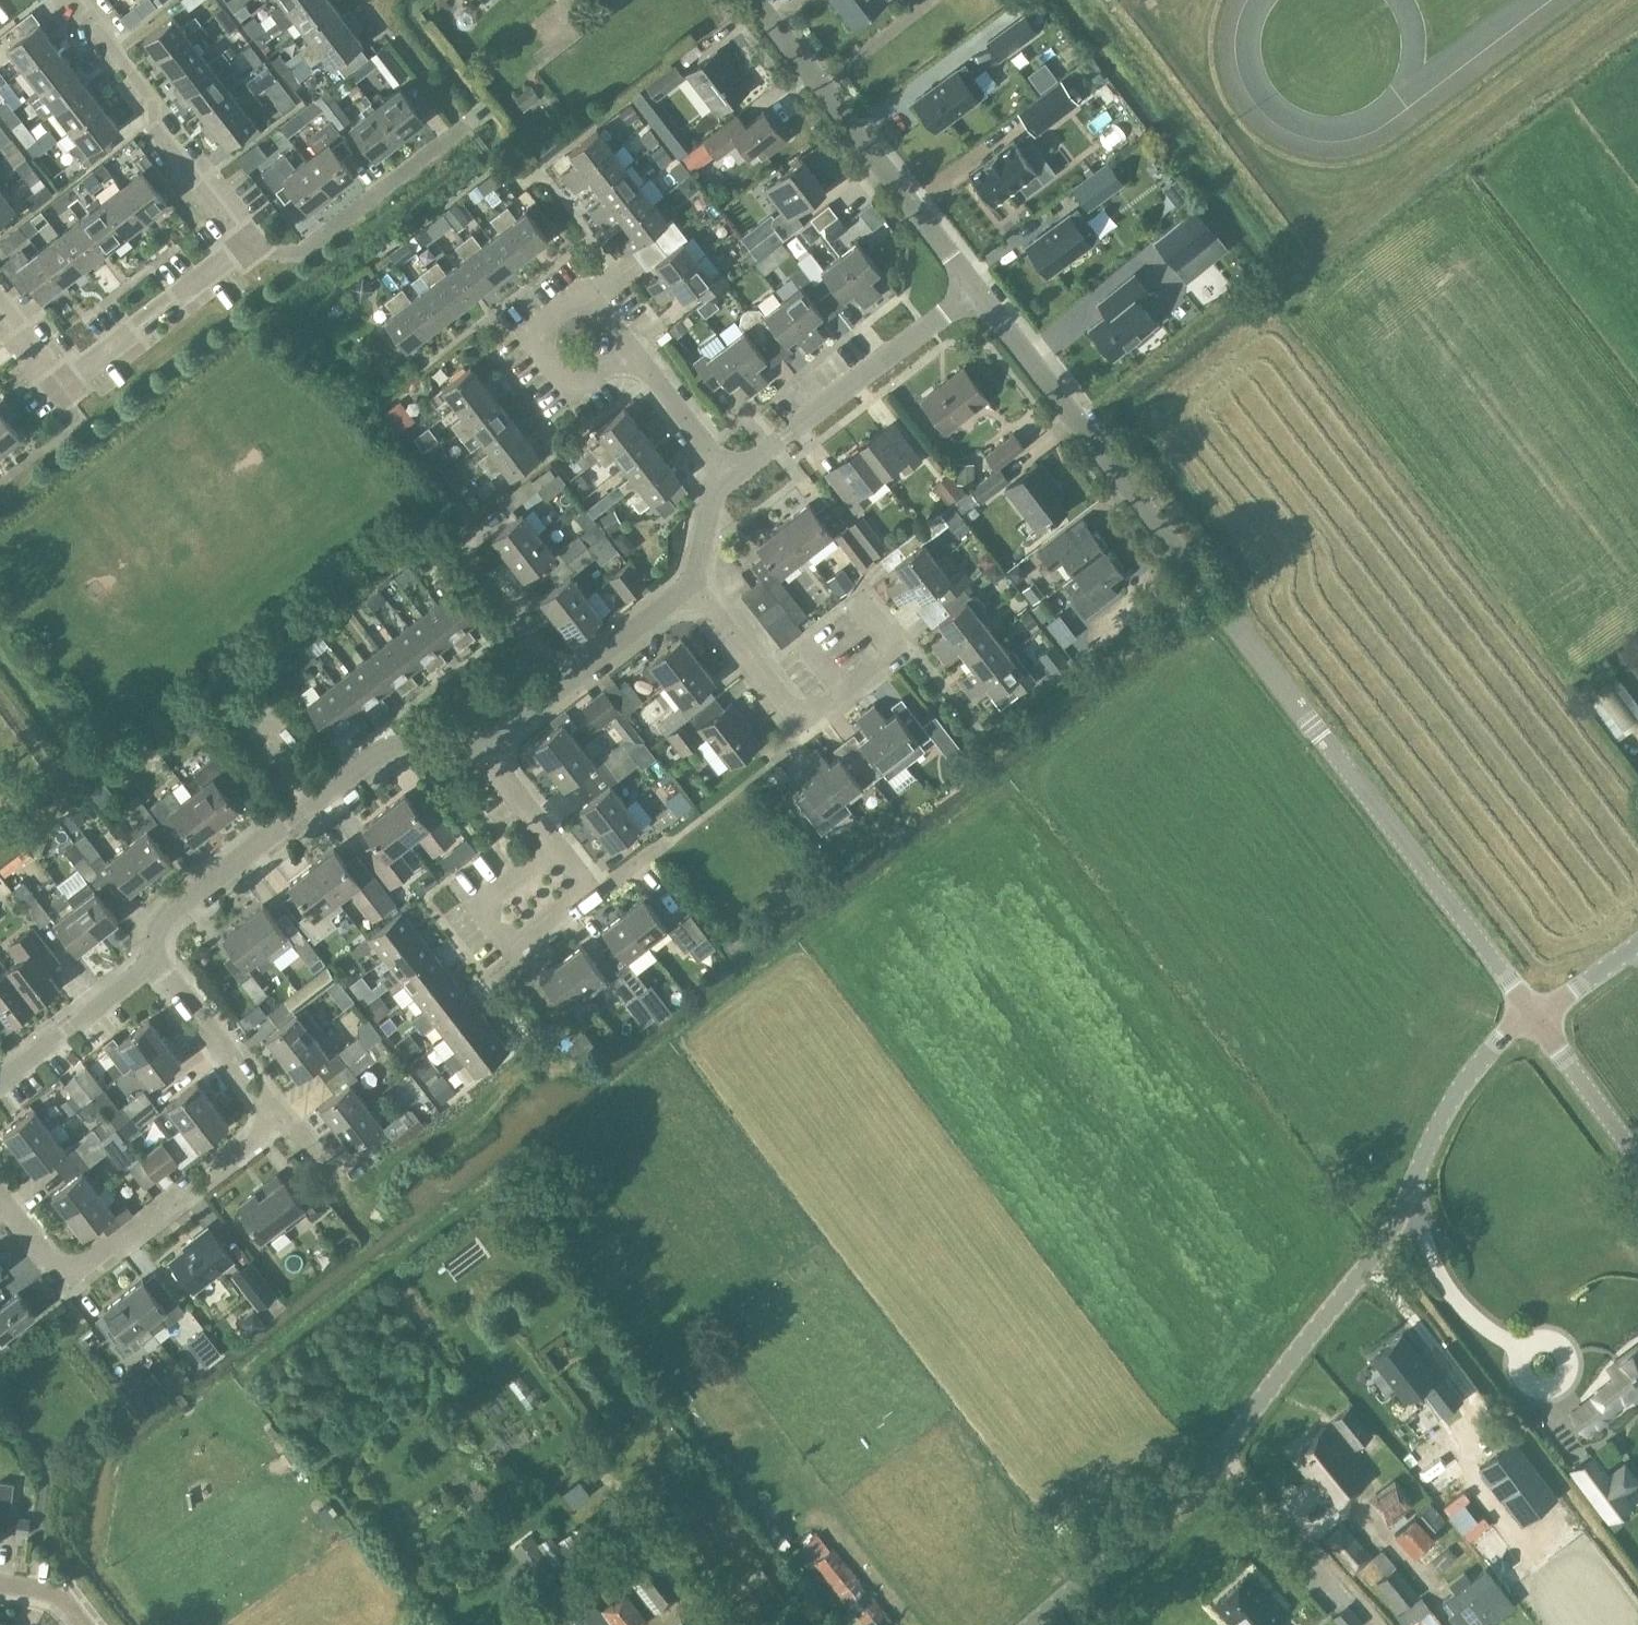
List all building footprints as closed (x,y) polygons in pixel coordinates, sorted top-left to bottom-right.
[(190,10),(203,0),(181,0),(190,10)] [(228,2),(234,10),(248,0),(231,0),(228,2)] [(285,4),(271,14),(277,22),(307,0),(282,0),(285,4)] [(277,22),(284,30),(297,20),(305,30),(336,7),(331,0),(307,0),(277,22)] [(855,25),(887,1),(886,0),(835,0),(855,25)] [(312,40),(285,62),(280,55),(272,60),(283,75),(357,19),(351,11),(343,16),(336,7),(305,30),(312,40)] [(461,29),(465,29),(468,28),(471,26),(473,23),(473,19),(471,16),(468,14),(465,13),(461,14),(458,16),(457,19),(457,23),(458,26),(461,29)] [(255,15),(244,24),(255,38),(266,30),(260,22),(255,15)] [(1024,16),(987,43),(1000,60),(1037,33),(1024,16)] [(152,62),(201,24),(196,17),(181,28),(173,17),(144,39),(152,49),(146,54),(152,62)] [(364,28),(357,19),(283,75),(294,88),(301,83),(292,70),(305,59),(312,67),(325,57),(333,67),(364,43),(356,33),(364,28)] [(56,44),(39,23),(25,33),(17,23),(0,36),(0,58),(4,63),(14,55),(24,68),(56,44)] [(201,24),(152,62),(158,69),(164,65),(172,75),(201,53),(194,43),(208,33),(201,24)] [(56,44),(24,68),(40,89),(71,64),(56,44)] [(231,46),(223,52),(229,59),(237,53),(231,46)] [(372,58),(395,86),(407,77),(384,49),(372,58)] [(718,49),(687,73),(717,111),(745,90),(728,69),(731,66),(718,49)] [(209,63),(201,53),(172,75),(179,85),(174,89),(180,97),(229,59),(223,52),(209,63)] [(229,59),(180,97),(186,105),(192,100),(199,110),(229,89),(222,80),(224,79),(230,87),(243,77),(236,69),(246,61),(239,53),(230,60),(229,59)] [(657,101),(686,78),(673,62),(630,97),(640,109),(654,97),(657,101)] [(1029,74),(1041,90),(1057,78),(1045,62),(1029,74)] [(87,85),(71,64),(40,89),(56,109),(87,85)] [(277,79),(267,66),(247,83),(250,87),(257,95),(277,79)] [(964,66),(914,102),(936,131),(986,94),(964,66)] [(1041,98),(1020,114),(1028,124),(1035,134),(1056,119),(1077,103),(1069,93),(1061,82),(1041,98)] [(87,85),(56,109),(72,130),(103,106),(87,85)] [(532,86),(515,99),(524,111),(541,99),(532,86)] [(236,99),(229,89),(199,110),(207,120),(201,125),(207,133),(257,95),(250,87),(236,99)] [(372,101),(400,137),(423,119),(400,89),(386,100),(382,94),(372,101)] [(338,130),(339,130),(352,121),(329,90),(315,100),(331,121),(338,130)] [(257,95),(207,133),(213,141),(219,136),(227,146),(256,124),(249,115),(264,104),(257,95)] [(361,110),(365,116),(352,126),(376,156),(400,137),(372,101),(361,110)] [(620,111),(629,122),(639,114),(630,103),(620,111)] [(656,129),(670,118),(660,105),(646,116),(656,129)] [(103,106),(72,130),(80,141),(71,147),(79,157),(78,158),(86,169),(114,147),(106,137),(119,127),(103,106)] [(728,151),(727,150),(740,140),(750,154),(763,144),(770,153),(788,140),(764,110),(746,124),(739,114),(714,133),(713,132),(702,141),(717,160),(728,151)] [(19,138),(30,130),(22,120),(12,128),(19,138)] [(331,121),(306,140),(315,152),(306,160),(331,191),(353,174),(342,160),(354,151),(339,130),(338,130),(331,121)] [(649,128),(640,136),(646,144),(656,137),(649,128)] [(0,133),(0,147),(1,147),(11,140),(4,130),(0,133)] [(37,140),(30,130),(19,138),(27,148),(37,140)] [(570,152),(578,161),(561,175),(568,183),(612,149),(598,130),(570,152)] [(693,146),(683,134),(669,145),(679,158),(693,146)] [(651,154),(663,169),(677,157),(665,142),(651,154)] [(1012,143),(968,179),(992,209),(1036,174),(1012,143)] [(268,157),(258,144),(237,160),(244,169),(247,173),(268,157)] [(626,167),(612,149),(568,183),(575,193),(592,180),(599,188),(626,167)] [(122,187),(146,218),(168,202),(158,189),(168,181),(147,154),(137,162),(144,170),(122,187)] [(331,191),(306,160),(296,167),(287,155),(263,174),(281,196),(292,187),(309,208),(331,191)] [(24,177),(34,169),(26,158),(15,166),(24,177)] [(804,224),(796,214),(826,190),(802,160),(765,189),(782,211),(774,218),(772,225),(776,229),(750,249),(758,260),(804,224)] [(671,170),(680,182),(691,173),(682,162),(671,170)] [(1108,162),(1073,188),(1084,204),(1120,179),(1108,162)] [(103,163),(93,171),(101,181),(111,173),(103,163)] [(599,188),(606,197),(589,211),(595,219),(640,185),(626,167),(599,188)] [(34,169),(24,177),(31,186),(41,178),(34,169)] [(479,186),(486,196),(504,182),(497,173),(479,186)] [(701,186),(692,175),(680,184),(689,195),(701,186)] [(72,187),(79,196),(90,188),(83,179),(72,187)] [(45,183),(24,200),(32,211),(54,194),(45,183)] [(640,185),(595,219),(603,229),(620,216),(627,225),(654,203),(640,185)] [(72,187),(62,195),(70,205),(80,197),(72,187)] [(122,187),(102,203),(126,234),(146,218),(122,187)] [(2,193),(0,195),(0,227),(18,213),(2,193)] [(70,205),(62,195),(52,203),(60,213),(70,205)] [(126,234),(102,203),(81,219),(105,250),(126,234)] [(654,203),(627,225),(634,233),(617,247),(624,256),(641,243),(653,233),(661,243),(679,228),(672,219),(668,221),(654,203)] [(455,204),(444,214),(459,231),(470,221),(455,204)] [(830,205),(811,219),(813,221),(820,231),(825,227),(839,217),(830,205)] [(508,208),(500,214),(531,253),(549,239),(528,211),(517,219),(508,208)] [(1099,239),(1077,209),(1027,246),(1049,275),(1099,239)] [(1175,226),(1156,242),(1166,255),(1177,268),(1190,257),(1203,247),(1208,253),(1213,259),(1219,254),(1226,249),(1210,230),(1194,211),(1175,226)] [(492,220),(501,232),(491,239),(513,267),(531,253),(500,214),(492,220)] [(435,240),(453,226),(444,215),(426,228),(435,240)] [(848,229),(839,217),(825,227),(834,239),(848,229)] [(31,219),(21,227),(29,237),(39,229),(31,219)] [(105,250),(81,219),(61,235),(85,266),(105,250)] [(823,234),(820,231),(813,221),(801,230),(811,243),(823,234)] [(20,226),(10,235),(18,245),(29,237),(20,226)] [(679,228),(661,243),(669,253),(656,262),(664,272),(647,285),(653,294),(698,260),(684,241),(687,238),(679,228)] [(417,234),(409,241),(417,252),(419,254),(427,248),(417,234)] [(61,235),(40,251),(64,282),(85,266),(61,235)] [(513,267),(491,239),(482,246),(473,235),(465,241),(496,281),(513,267)] [(496,281),(465,241),(456,247),(465,259),(456,266),(478,294),(496,281)] [(858,241),(839,256),(873,300),(882,293),(870,277),(880,270),(858,241)] [(408,242),(390,255),(396,263),(414,250),(408,242)] [(782,243),(754,264),(760,271),(787,249),(782,243)] [(24,250),(14,257),(3,266),(24,293),(31,287),(34,285),(44,298),(64,282),(40,251),(30,259),(24,250)] [(873,300),(839,256),(823,269),(810,253),(798,262),(801,266),(802,265),(828,299),(838,292),(843,298),(853,291),(865,306),(873,300)] [(712,278),(698,260),(653,294),(661,303),(678,290),(685,300),(696,291),(703,302),(730,282),(722,271),(712,278)] [(478,294),(456,266),(447,273),(437,261),(429,267),(460,308),(478,294)] [(802,265),(801,266),(792,273),(801,286),(782,300),(816,344),(825,337),(813,322),(823,315),(818,307),(828,299),(802,265)] [(460,308),(429,267),(420,274),(430,287),(421,294),(443,322),(460,308)] [(93,276),(106,296),(119,288),(106,268),(93,276)] [(1134,275),(1099,304),(1100,305),(1105,301),(1113,311),(1090,329),(1114,358),(1137,340),(1140,344),(1156,331),(1153,327),(1156,324),(1137,300),(1148,291),(1134,275)] [(349,288),(360,303),(375,291),(363,276),(349,288)] [(443,322),(421,294),(413,300),(403,288),(394,295),(426,335),(443,322)] [(426,335),(394,295),(385,302),(395,314),(386,321),(408,349),(426,335)] [(816,344),(782,300),(764,315),(761,310),(748,310),(746,311),(771,343),(780,336),(786,343),(797,335),(808,350),(816,344)] [(744,330),(726,344),(760,388),(768,381),(756,366),(766,358),(761,351),(771,343),(746,311),(743,313),(741,325),(744,330)] [(760,388),(726,344),(709,358),(704,353),(693,362),(714,389),(724,381),(729,387),(739,379),(751,395),(760,388)] [(457,407),(486,385),(472,367),(443,389),(429,400),(436,408),(450,397),(457,407)] [(964,368),(922,400),(947,432),(988,400),(964,368)] [(486,385),(457,407),(465,416),(453,426),(459,433),(499,402),(486,385)] [(1,452),(21,436),(6,417),(15,411),(4,397),(0,400),(0,451),(1,452)] [(417,421),(401,401),(385,414),(401,434),(417,421)] [(499,402),(459,433),(465,442),(477,432),(484,441),(513,419),(499,402)] [(600,459),(640,428),(626,410),(598,432),(605,440),(593,450),(600,459)] [(513,419),(484,441),(491,450),(479,459),(486,468),(526,437),(513,419)] [(860,449),(882,477),(898,464),(905,474),(923,459),(893,420),(882,429),(883,431),(860,449)] [(653,445),(640,428),(600,459),(606,467),(618,457),(626,467),(653,445)] [(986,455),(997,468),(1025,447),(1014,433),(986,455)] [(456,434),(442,440),(451,459),(465,453),(456,434)] [(541,455),(526,437),(486,468),(493,477),(505,468),(512,477),(541,455)] [(424,451),(415,439),(410,443),(419,455),(424,451)] [(653,445),(626,467),(632,475),(620,485),(627,494),(667,462),(653,445)] [(439,449),(430,456),(438,468),(448,460),(439,449)] [(882,477),(860,449),(839,465),(837,464),(825,473),(855,513),(874,499),(866,489),(882,477)] [(667,462),(627,494),(641,512),(654,502),(681,481),(667,462)] [(1039,531),(1066,509),(1049,487),(1055,483),(1040,463),(1006,489),(1039,531)] [(1000,467),(997,470),(955,502),(963,513),(979,500),(982,503),(1011,480),(1000,467)] [(973,484),(974,468),(958,467),(957,483),(973,484)] [(533,482),(547,501),(568,485),(559,474),(557,476),(551,468),(533,482)] [(947,474),(934,485),(948,504),(962,493),(947,474)] [(589,485),(580,475),(572,481),(580,492),(589,485)] [(472,494),(465,485),(457,491),(464,500),(472,494)] [(835,538),(836,537),(860,568),(872,559),(848,528),(849,527),(839,514),(826,525),(810,505),(784,525),(807,554),(832,534),(835,538)] [(598,523),(605,532),(609,529),(611,532),(622,523),(609,507),(594,518),(598,523)] [(940,513),(893,550),(900,560),(894,564),(902,574),(887,587),(893,595),(937,562),(923,544),(949,525),(940,513)] [(509,558),(539,535),(523,514),(493,538),(509,558)] [(886,548),(862,517),(848,528),(872,559),(886,548)] [(598,523),(559,553),(567,562),(587,546),(605,532),(598,523)] [(807,554),(784,525),(758,545),(765,554),(781,574),(807,554)] [(1076,539),(1068,529),(1038,553),(1052,572),(1066,562),(1075,574),(1107,550),(1090,529),(1076,539)] [(587,546),(596,557),(605,550),(610,557),(619,550),(605,532),(587,546)] [(539,535),(509,558),(525,578),(555,555),(539,535)] [(587,546),(567,562),(575,573),(596,557),(587,546)] [(1107,550),(1075,574),(1063,583),(1071,593),(1068,595),(1086,619),(1119,593),(1109,580),(1122,570),(1107,550)] [(937,562),(893,595),(900,604),(916,592),(923,601),(935,593),(943,603),(963,588),(972,581),(964,570),(951,580),(937,562)] [(629,564),(618,572),(609,579),(625,600),(645,585),(629,564)] [(1009,572),(1016,582),(1027,574),(1019,564),(1009,572)] [(854,588),(841,571),(827,583),(840,599),(854,588)] [(557,620),(587,597),(571,576),(541,599),(557,620)] [(788,603),(785,598),(791,594),(778,576),(767,585),(779,601),(783,606),(788,603)] [(767,585),(762,580),(743,596),(759,617),(779,601),(767,585)] [(963,588),(943,603),(950,613),(939,621),(947,632),(931,643),(937,652),(981,619),(986,615),(987,611),(986,606),(980,599),(977,598),(973,597),(972,596),(971,598),(963,588)] [(453,593),(438,605),(468,644),(476,638),(469,629),(476,623),(453,593)] [(603,617),(587,597),(557,620),(573,641),(603,617)] [(1053,614),(1042,600),(1033,608),(1043,622),(1053,614)] [(779,601),(759,617),(767,627),(787,611),(783,606),(779,601)] [(438,605),(424,616),(447,646),(453,640),(461,650),(468,644),(438,605)] [(795,621),(787,611),(767,627),(775,637),(795,621)] [(1037,622),(1028,611),(1021,617),(1029,628),(1037,622)] [(424,616),(409,627),(440,666),(448,660),(440,651),(447,646),(424,616)] [(995,637),(981,619),(937,652),(944,661),(960,649),(967,658),(995,637)] [(795,621),(775,637),(782,648),(803,632),(795,621)] [(409,627),(395,638),(418,668),(425,663),(432,672),(440,666),(409,627)] [(995,637),(967,658),(975,668),(959,680),(966,688),(1009,655),(1008,654),(995,637)] [(395,638),(380,649),(411,689),(419,683),(411,673),(418,668),(395,638)] [(667,684),(699,659),(682,639),(651,663),(667,684)] [(1055,669),(1058,666),(1066,660),(1065,659),(1054,645),(1043,653),(1055,669)] [(380,649),(366,661),(389,690),(395,686),(403,695),(411,689),(380,649)] [(1012,651),(1008,654),(1009,655),(966,688),(972,697),(988,685),(995,694),(1010,683),(1019,694),(1035,681),(1012,651)] [(699,659),(667,684),(684,705),(660,724),(669,735),(705,708),(697,697),(716,682),(699,659)] [(389,690),(366,661),(352,672),(382,711),(390,705),(382,696),(389,690)] [(382,711),(352,672),(337,683),(360,713),(366,708),(374,718),(382,711)] [(1620,739),(1637,725),(1637,722),(1607,681),(1598,688),(1598,687),(1587,695),(1620,739)] [(606,690),(622,711),(626,716),(636,708),(616,682),(606,690)] [(360,713),(337,683),(323,694),(353,734),(361,728),(353,718),(360,713)] [(606,690),(595,699),(611,720),(622,711),(606,690)] [(353,734),(323,694),(307,706),(331,736),(338,730),(346,740),(353,734)] [(876,706),(867,713),(907,765),(926,751),(921,744),(931,737),(902,698),(892,706),(898,714),(888,721),(876,706)] [(714,719),(705,708),(669,735),(685,755),(709,737),(732,766),(760,744),(743,722),(746,721),(733,704),(714,719)] [(871,734),(861,742),(854,734),(844,742),(874,781),(885,773),(889,779),(907,765),(867,713),(859,719),(871,734)] [(571,717),(563,723),(533,747),(549,768),(580,744),(571,732),(579,726),(571,717)] [(926,723),(940,741),(949,735),(935,717),(926,723)] [(602,759),(610,769),(630,754),(645,742),(637,731),(622,743),(602,759)] [(840,758),(831,765),(819,749),(809,756),(844,800),(862,786),(864,789),(874,781),(844,742),(834,749),(840,758)] [(565,788),(581,776),(596,765),(580,744),(549,768),(565,788)] [(153,751),(147,753),(145,759),(147,764),(153,766),(158,764),(160,759),(158,753),(153,751)] [(618,780),(638,764),(630,754),(610,769),(618,780)] [(844,800),(809,756),(800,763),(813,779),(803,787),(807,793),(797,800),(823,834),(852,811),(844,800)] [(193,795),(217,826),(238,809),(222,788),(232,780),(215,757),(195,773),(205,786),(193,795)] [(777,763),(765,773),(774,783),(785,772),(777,763)] [(481,805),(494,792),(481,779),(468,792),(481,805)] [(783,782),(774,789),(783,800),(792,793),(783,782)] [(628,806),(611,785),(596,797),(581,809),(598,830),(628,806)] [(665,802),(669,807),(650,821),(658,831),(679,815),(695,803),(685,789),(665,802)] [(217,826),(193,795),(182,804),(171,790),(151,806),(167,826),(164,828),(176,845),(180,850),(193,840),(195,842),(217,826)] [(137,838),(127,845),(151,876),(171,860),(166,853),(153,837),(164,828),(136,793),(125,802),(140,821),(130,830),(137,838)] [(406,795),(385,811),(409,841),(417,835),(425,845),(437,836),(445,847),(458,837),(434,807),(423,816),(416,807),(406,795)] [(644,826),(628,806),(598,830),(613,850),(644,826)] [(83,816),(76,807),(63,818),(70,827),(83,816)] [(385,811),(364,827),(374,840),(382,850),(369,860),(391,888),(404,879),(395,867),(406,859),(398,849),(409,841),(385,811)] [(91,863),(102,855),(85,834),(83,836),(74,842),(91,863)] [(467,840),(458,847),(468,860),(477,853),(467,840)] [(64,891),(64,892),(98,937),(120,920),(107,904),(98,892),(108,884),(109,884),(91,863),(74,842),(64,850),(88,881),(68,896),(64,891)] [(151,876),(127,845),(107,861),(119,877),(130,892),(151,876)] [(312,867),(338,900),(349,892),(373,921),(396,903),(365,863),(353,873),(335,850),(312,867)] [(3,874),(9,882),(38,859),(32,851),(3,874)] [(338,900),(312,867),(290,885),(311,911),(298,921),(315,942),(337,924),(332,918),(344,908),(338,901),(338,900)] [(14,890),(41,927),(53,918),(25,882),(14,890)] [(98,937),(64,892),(52,901),(64,916),(54,924),(78,953),(98,937)] [(644,898),(623,913),(647,944),(667,928),(644,898)] [(243,921),(274,962),(276,961),(275,959),(285,951),(279,942),(287,936),(263,905),(243,921)] [(384,959),(418,933),(403,913),(369,939),(353,951),(358,958),(374,946),(384,959)] [(647,944),(623,913),(603,929),(626,960),(647,944)] [(274,962),(243,921),(222,937),(246,968),(255,961),(263,971),(274,962)] [(669,932),(686,952),(697,943),(680,923),(669,932)] [(44,966),(57,956),(34,925),(7,946),(19,962),(9,970),(35,1005),(59,986),(48,972),(44,966)] [(418,933),(384,959),(394,972),(383,980),(389,987),(433,952),(418,933)] [(292,943),(308,963),(319,954),(303,934),(292,943)] [(582,945),(562,961),(585,991),(605,975),(582,945)] [(433,952),(389,987),(393,993),(404,985),(415,998),(448,972),(433,952)] [(585,991),(562,961),(541,978),(564,1008),(585,991)] [(285,1000),(295,1013),(338,979),(328,966),(285,1000)] [(632,966),(621,974),(638,995),(648,987),(632,966)] [(9,970),(0,977),(0,1009),(11,1023),(35,1005),(9,970)] [(448,972),(415,998),(425,1011),(414,1019),(419,1026),(463,991),(448,972)] [(638,995),(621,974),(610,983),(626,1004),(638,995)] [(241,982),(256,1001),(266,994),(251,975),(241,982)] [(376,997),(388,987),(383,980),(370,990),(365,983),(354,991),(365,1005),(376,997)] [(463,991),(419,1026),(424,1032),(435,1024),(445,1037),(479,1011),(463,991)] [(390,1010),(379,995),(365,1006),(377,1020),(390,1010)] [(245,1030),(268,1013),(261,1003),(238,1021),(245,1030)] [(297,1015),(280,1028),(268,1038),(284,1059),(314,1036),(313,1035),(322,1028),(306,1007),(297,1015)] [(479,1011),(445,1037),(455,1050),(444,1059),(449,1065),(494,1030),(479,1011)] [(556,1019),(573,1040),(583,1032),(566,1011),(556,1019)] [(136,1064),(166,1041),(150,1020),(120,1044),(136,1064)] [(494,1030),(449,1065),(455,1072),(466,1064),(476,1077),(510,1051),(494,1030)] [(574,1041),(567,1046),(569,1048),(580,1061),(581,1061),(597,1047),(584,1032),(574,1041)] [(329,1055),(328,1054),(314,1036),(284,1059),(299,1079),(329,1055)] [(406,1057),(416,1049),(406,1036),(396,1044),(406,1057)] [(359,1037),(338,1053),(348,1065),(368,1048),(362,1041),(359,1037)] [(166,1041),(136,1064),(152,1085),(182,1062),(166,1041)] [(376,1058),(368,1048),(348,1065),(355,1074),(376,1058)] [(430,1062),(417,1073),(425,1083),(439,1073),(430,1062)] [(77,1078),(92,1097),(103,1088),(88,1069),(77,1078)] [(128,1097),(137,1078),(120,1070),(111,1089),(128,1097)] [(428,1085),(442,1103),(457,1092),(443,1074),(428,1085)] [(92,1097),(77,1078),(66,1086),(74,1097),(66,1104),(73,1112),(82,1105),(92,1097)] [(183,1126),(213,1103),(198,1083),(168,1106),(183,1126)] [(321,1107),(336,1127),(366,1104),(357,1092),(351,1084),(337,1095),(321,1107)] [(132,1117),(152,1102),(144,1091),(124,1106),(132,1117)] [(94,1112),(100,1108),(92,1097),(82,1105),(87,1111),(94,1112)] [(152,1102),(132,1117),(140,1128),(160,1112),(152,1102)] [(183,1126),(174,1132),(190,1154),(199,1147),(229,1124),(213,1103),(183,1126)] [(382,1124),(366,1104),(336,1127),(352,1148),(382,1124)] [(405,1111),(384,1128),(392,1139),(397,1146),(398,1147),(425,1126),(424,1125),(412,1110),(409,1109),(405,1111)] [(19,1153),(50,1129),(35,1110),(4,1133),(19,1153)] [(36,1175),(53,1162),(67,1151),(66,1150),(60,1142),(70,1135),(60,1122),(50,1129),(19,1153),(36,1175)] [(94,1129),(71,1146),(80,1157),(103,1140),(94,1129)] [(103,1140),(80,1157),(88,1168),(111,1151),(103,1140)] [(140,1159),(156,1180),(167,1171),(151,1151),(140,1159)] [(156,1180),(140,1159),(129,1168),(145,1189),(156,1180)] [(52,1196),(67,1216),(98,1192),(83,1173),(69,1183),(52,1196)] [(269,1243),(308,1214),(312,1220),(326,1210),(303,1179),(290,1188),(284,1180),(282,1182),(277,1175),(238,1205),(243,1211),(242,1212),(261,1238),(263,1237),(269,1243)] [(83,1237),(108,1217),(114,1213),(98,1192),(67,1216),(83,1237)] [(172,1261),(194,1289),(232,1259),(208,1228),(191,1241),(193,1244),(172,1261)] [(232,1276),(258,1309),(277,1294),(251,1260),(232,1276)] [(144,1279),(123,1294),(147,1325),(148,1325),(159,1316),(167,1327),(185,1313),(171,1293),(161,1301),(144,1279)] [(3,1338),(33,1315),(17,1294),(0,1307),(0,1333),(3,1338)] [(147,1325),(123,1294),(104,1309),(116,1324),(105,1333),(125,1358),(155,1334),(148,1325),(147,1325)] [(255,1309),(242,1319),(252,1331),(265,1321),(255,1309)] [(1372,1357),(1406,1400),(1409,1398),(1422,1388),(1443,1414),(1462,1399),(1440,1371),(1435,1375),(1405,1337),(1402,1334),(1372,1357)] [(198,1353),(206,1363),(220,1353),(212,1342),(198,1353)] [(1611,1367),(1617,1375),(1594,1392),(1597,1396),(1573,1414),(1586,1430),(1637,1390),(1637,1346),(1611,1367)] [(1406,1421),(1420,1439),(1442,1423),(1426,1402),(1420,1406),(1422,1409),(1417,1413),(1409,1404),(1394,1415),(1402,1425),(1406,1421)] [(1326,1427),(1293,1453),(1336,1508),(1370,1482),(1361,1471),(1368,1465),(1373,1471),(1390,1458),(1372,1434),(1352,1410),(1350,1407),(1346,1410),(1333,1421),(1342,1432),(1335,1438),(1326,1427)] [(1461,1409),(1443,1417),(1448,1427),(1466,1419),(1461,1409)] [(1449,1431),(1459,1445),(1476,1434),(1467,1419),(1449,1431)] [(1431,1440),(1411,1461),(1419,1470),(1440,1449),(1431,1440)] [(1480,1468),(1522,1524),(1557,1497),(1515,1441),(1480,1468)] [(1456,1458),(1424,1481),(1436,1498),(1468,1474),(1456,1458)] [(1615,1486),(1593,1458),(1583,1465),(1574,1472),(1592,1497),(1610,1521),(1620,1514),(1630,1506),(1615,1486)] [(9,1531),(14,1484),(0,1482),(0,1530),(9,1531)] [(1390,1524),(1410,1503),(1394,1487),(1374,1508),(1390,1524)] [(1446,1508),(1456,1525),(1485,1509),(1475,1491),(1446,1508)] [(341,1515),(330,1502),(319,1511),(330,1524),(341,1515)] [(1446,1520),(1431,1503),(1418,1515),(1432,1531),(1446,1520)] [(1394,1534),(1415,1556),(1435,1537),(1414,1515),(1394,1534)] [(30,1520),(17,1518),(15,1534),(29,1535),(30,1520)] [(587,1553),(605,1540),(590,1519),(572,1532),(587,1553)] [(1376,1583),(1399,1611),(1419,1595),(1383,1550),(1373,1558),(1345,1523),(1325,1539),(1353,1575),(1373,1559),(1386,1575),(1376,1583)] [(572,1562),(585,1553),(570,1532),(558,1541),(572,1562)] [(888,1610),(825,1532),(803,1549),(863,1624),(869,1624),(888,1610)] [(561,1574),(560,1572),(572,1563),(551,1534),(538,1543),(532,1534),(513,1548),(542,1588),(561,1574)] [(689,1588),(650,1538),(616,1564),(655,1615),(689,1588)] [(1450,1546),(1433,1562),(1442,1572),(1459,1557),(1450,1546)] [(591,1591),(619,1569),(605,1551),(577,1573),(591,1591)] [(1461,1624),(1484,1624),(1511,1604),(1503,1594),(1506,1591),(1490,1570),(1466,1589),(1463,1585),(1443,1602),(1461,1624)] [(1216,1603),(1236,1624),(1275,1624),(1285,1616),(1247,1575),(1216,1603)] [(537,1605),(553,1624),(612,1624),(574,1576),(537,1605)] [(648,1621),(626,1592),(601,1610),(613,1624),(643,1624),(648,1621)] [(1422,1597),(1398,1618),(1404,1624),(1446,1624),(1422,1597)] [(1349,1606),(1335,1619),(1341,1624),(1363,1624),(1365,1623),(1349,1606)]
